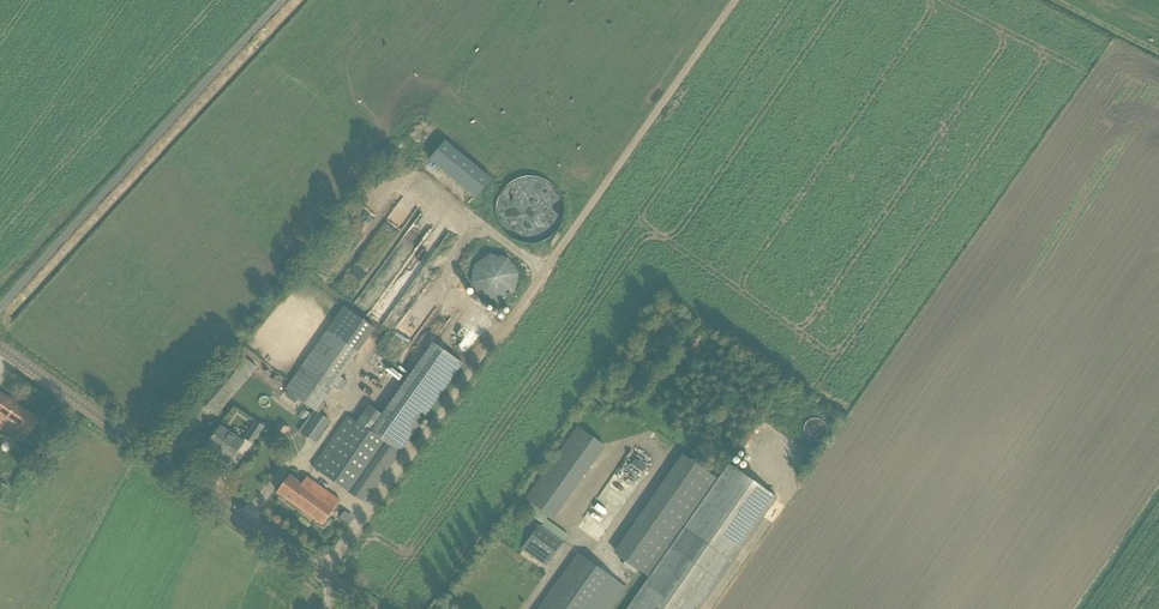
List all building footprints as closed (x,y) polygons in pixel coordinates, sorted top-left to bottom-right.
[(555,221),(565,219),(561,195),(554,196),(551,181),(540,183),(541,187),(528,189),(529,200),(522,201),(525,226),(529,225),(531,233),(557,229),(555,221)] [(471,283),(481,299),(499,302),(515,292),(518,274),(508,258),(490,254),(474,265),(471,283)] [(316,412),(358,353),(375,328),(344,307),(286,390),(313,409),(316,412)] [(313,467),(363,502),(364,503),(463,364),(441,349),(390,421),(369,406),(357,422),(349,416),(313,467)] [(198,401),(217,417),(225,407),(257,368),(249,361),(239,353),(198,401)] [(22,445),(39,420),(0,393),(0,430),(22,445)] [(316,412),(313,409),(298,431),(314,443),(330,421),(316,412)] [(246,438),(254,444),(265,428),(257,422),(246,438)] [(283,423),(278,431),(284,436),(290,428),(283,423)] [(527,502),(553,520),(605,444),(580,426),(527,502)] [(223,452),(221,454),(231,461),(243,443),(221,427),(210,443),(223,452)] [(614,552),(650,577),(718,480),(687,458),(682,454),(614,552)] [(777,498),(729,464),(718,480),(650,577),(628,608),(699,608),(777,498)] [(307,477),(302,484),(290,475),(277,493),(323,526),(341,501),(307,477)] [(525,545),(548,562),(563,542),(539,525),(525,545)] [(625,588),(578,554),(539,608),(610,608),(625,588)]
